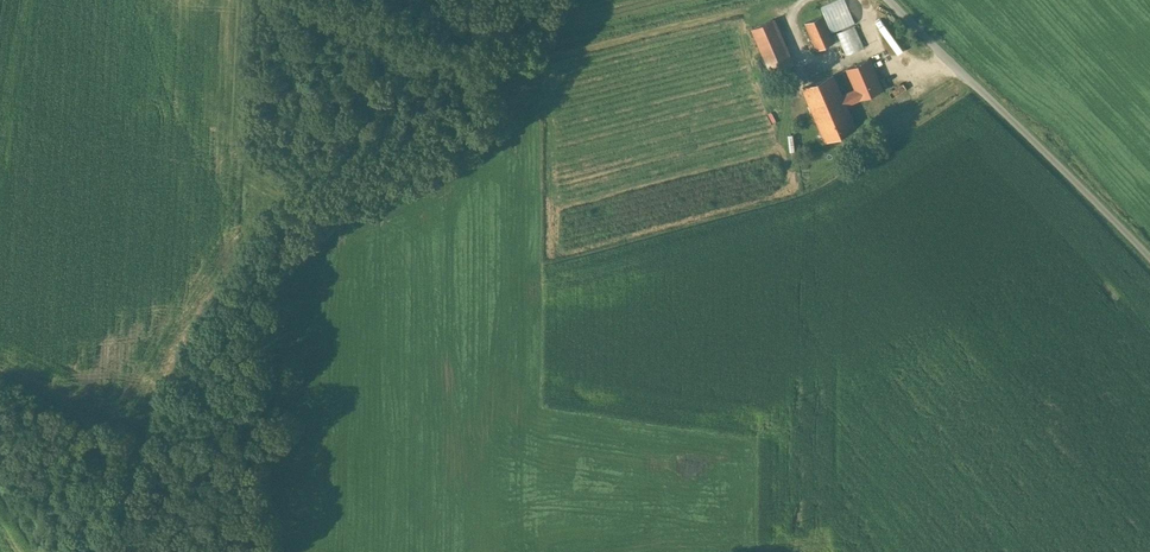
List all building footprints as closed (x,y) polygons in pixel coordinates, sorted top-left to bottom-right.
[(834,42),(822,15),(805,22),(817,49),(834,42)] [(793,64),(773,18),(752,28),(772,73),(793,64)] [(869,59),(847,68),(856,89),(860,99),(882,90),(869,59)] [(832,74),(803,87),(826,141),(856,128),(846,105),(842,95),(832,74)] [(856,89),(842,95),(846,105),(860,99),(856,89)] [(764,544),(766,551),(788,551),(785,539),(764,544)]
